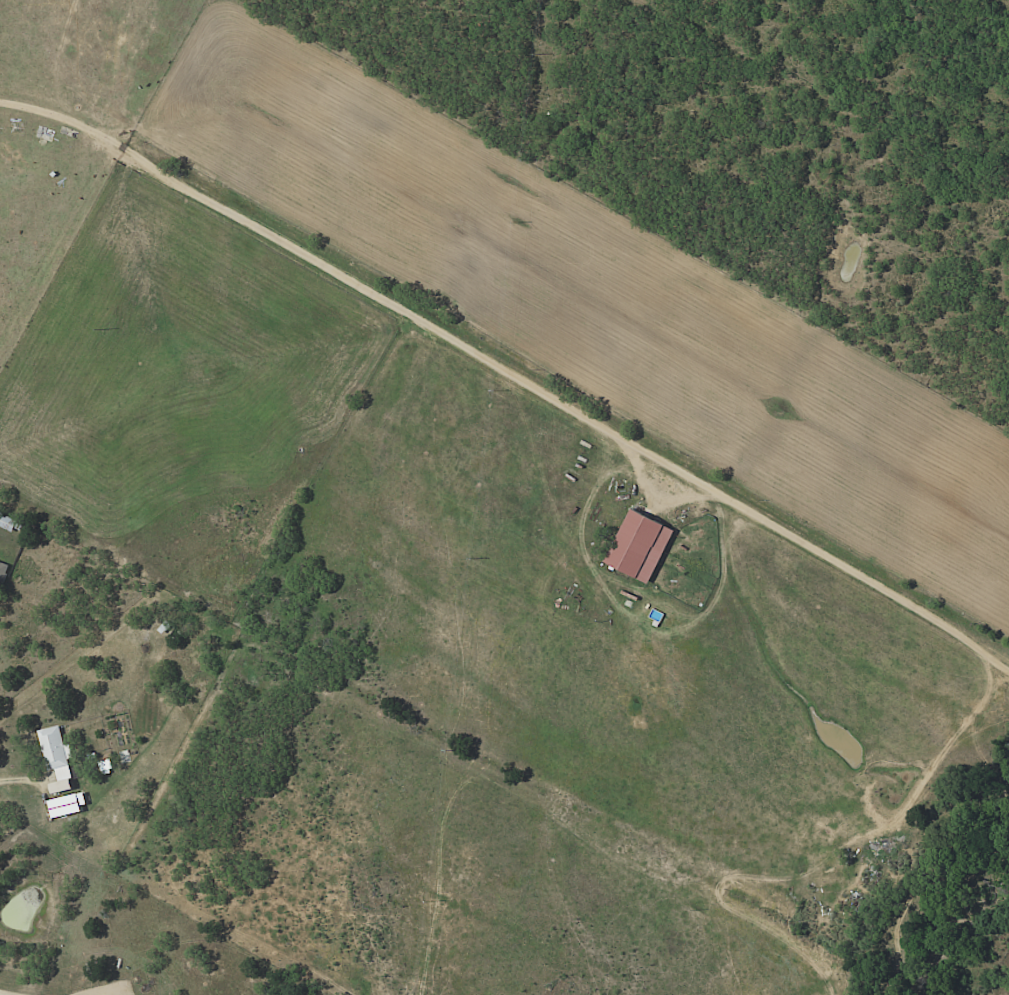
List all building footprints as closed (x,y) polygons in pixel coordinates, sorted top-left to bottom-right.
[(36,138),(55,143),(58,130),(39,125),(36,138)] [(12,535),(19,526),(0,509),(0,524),(12,535)] [(655,583),(678,528),(633,509),(610,564),(655,583)] [(11,564),(0,561),(0,583),(5,585),(11,564)] [(168,637),(175,628),(167,622),(160,630),(168,637)] [(39,731),(49,772),(57,770),(60,783),(53,785),(56,794),(75,789),(61,726),(39,731)]
